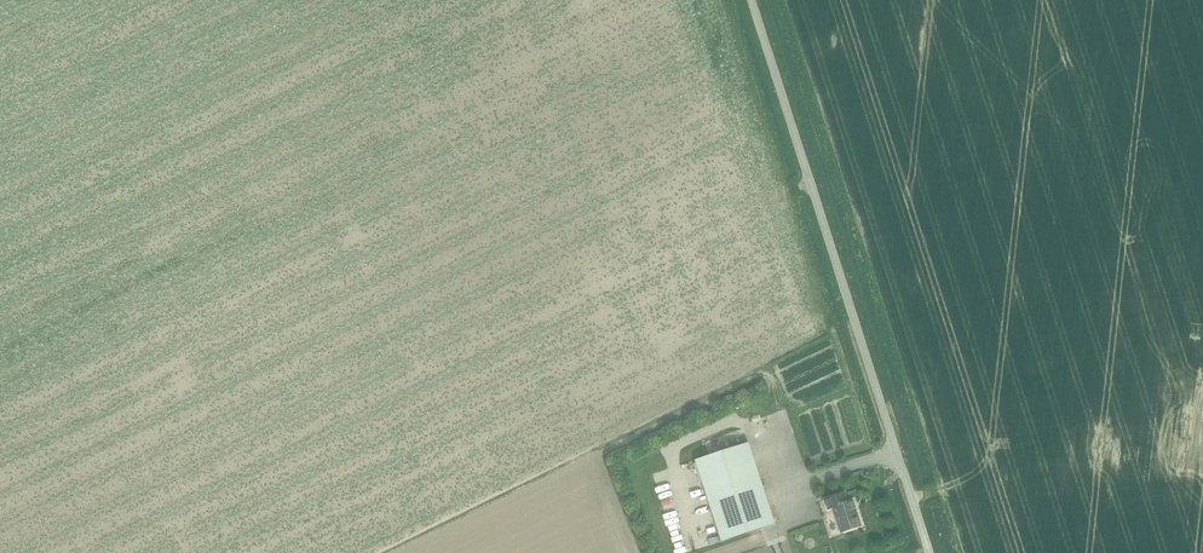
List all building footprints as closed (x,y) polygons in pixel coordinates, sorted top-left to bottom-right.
[(695,459),(721,541),(776,524),(750,442),(695,459)] [(845,493),(824,499),(828,511),(834,508),(841,531),(861,524),(859,517),(857,517),(852,500),(848,502),(845,493)]
